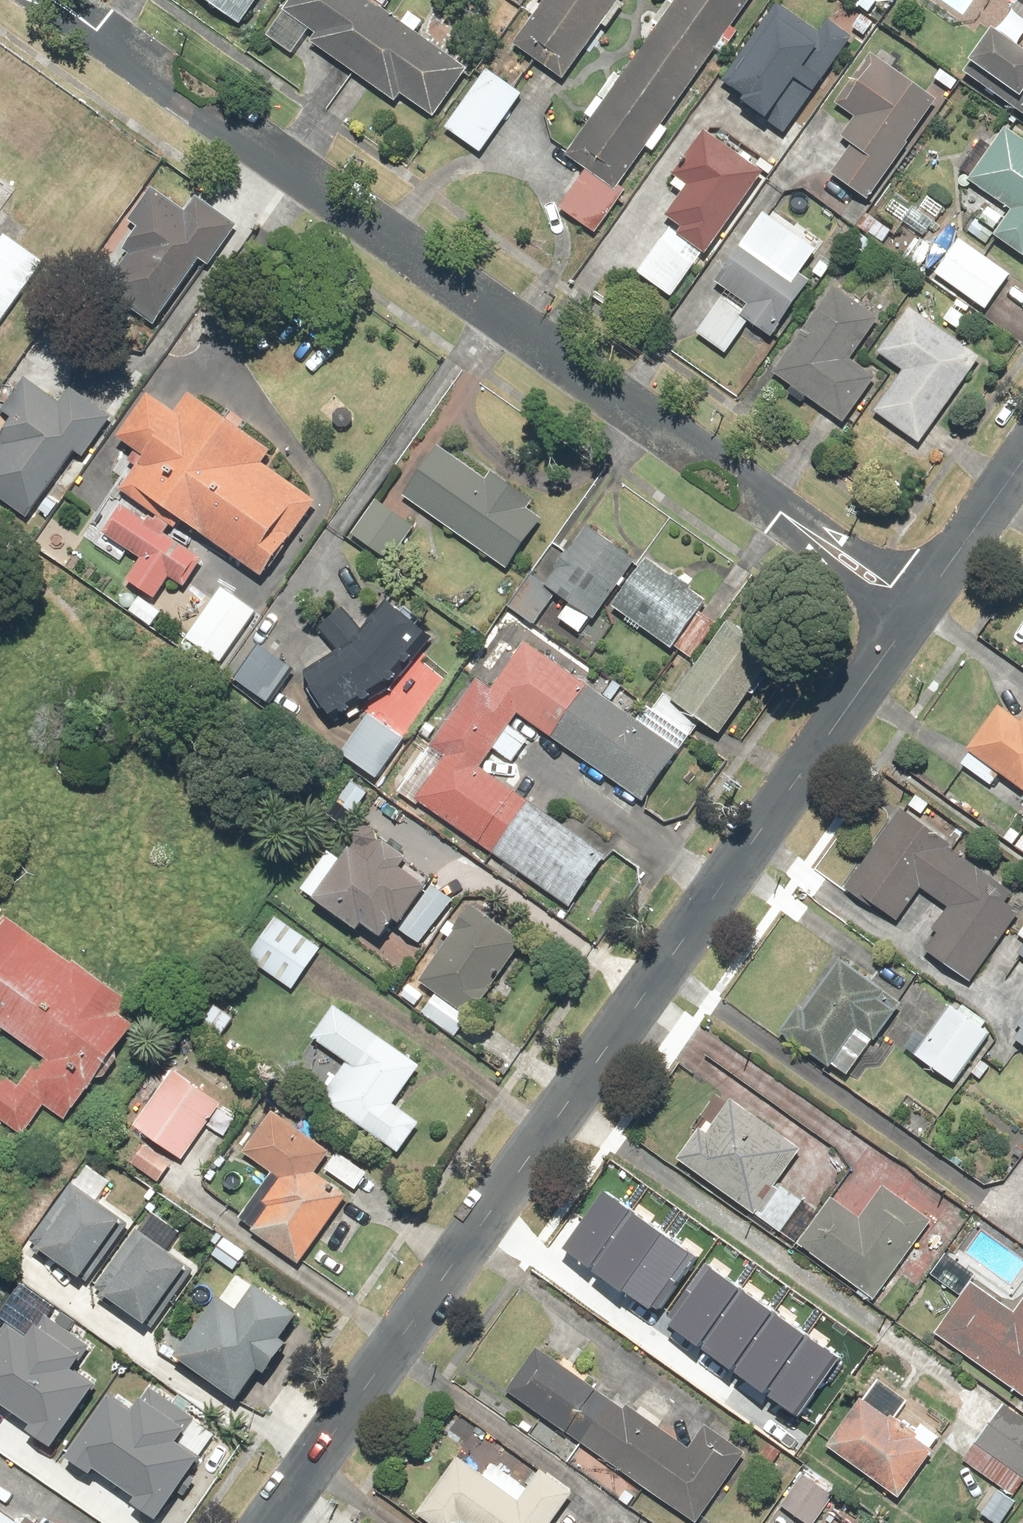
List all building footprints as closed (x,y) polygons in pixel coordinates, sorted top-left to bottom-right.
[(241,28),(261,0),(201,0),(241,28)] [(266,36),(293,55),(307,36),(313,40),(310,45),(395,106),(402,96),(435,119),(469,72),(416,35),(424,23),(412,15),(405,25),(384,11),(392,1),(391,0),(291,0),(266,36)] [(513,49),(565,85),(603,30),(606,32),(624,6),(621,3),(623,0),(547,0),(513,49)] [(586,172),(561,211),(598,235),(627,190),(623,188),(647,150),(654,155),(669,133),(662,129),(714,50),(727,58),(742,36),(733,30),(752,0),(676,0),(624,80),(616,75),(583,127),(587,129),(567,160),(586,172)] [(1010,12),(1022,22),(1022,0),(1019,0),(1010,12)] [(777,2),(725,77),(734,84),(728,92),(742,101),(738,107),(785,139),(853,42),(828,25),(822,34),(777,2)] [(969,65),(1022,104),(1014,114),(1022,121),(1022,53),(994,32),(969,65)] [(869,201),(923,121),(930,126),(945,105),(871,54),(835,107),(854,119),(839,141),(849,148),(830,176),(869,201)] [(523,99),(487,73),(444,132),(481,158),(523,99)] [(1007,129),(969,183),(1011,213),(994,238),(1022,259),(1022,140),(1007,129)] [(685,225),(678,236),(708,257),(765,175),(706,134),(681,170),(690,176),(666,211),(685,225)] [(156,328),(199,262),(210,270),(240,223),(200,197),(187,217),(148,191),(127,224),(136,230),(125,248),(131,252),(104,295),(156,328)] [(815,253),(764,219),(718,288),(724,292),(695,336),(727,357),(749,325),(773,341),(812,283),(800,275),(815,253)] [(1012,276),(960,239),(934,277),(985,313),(1012,276)] [(5,241),(0,247),(0,327),(43,269),(5,241)] [(662,243),(640,276),(674,298),(695,265),(662,243)] [(879,321),(835,289),(773,373),(842,424),(874,380),(849,362),(879,321)] [(878,358),(903,375),(876,415),(922,447),(980,362),(908,313),(878,358)] [(2,447),(0,450),(0,501),(31,521),(38,511),(52,520),(63,502),(48,492),(72,457),(81,463),(111,419),(69,391),(61,402),(24,377),(0,413),(0,415),(10,422),(0,437),(0,446),(2,447)] [(121,495),(129,500),(105,540),(141,561),(127,584),(156,601),(166,583),(184,594),(203,562),(168,541),(177,526),(266,579),(311,502),(261,472),(271,454),(154,384),(117,445),(142,460),(121,495)] [(484,482),(438,449),(402,498),(505,572),(547,514),(490,473),(484,482)] [(416,530),(376,501),(350,538),(389,566),(416,530)] [(550,550),(508,611),(535,629),(556,598),(567,606),(557,621),(581,637),(592,620),(596,622),(635,564),(583,530),(563,559),(550,550)] [(673,651),(674,649),(692,660),(714,626),(697,614),(705,602),(646,563),(614,613),(673,651)] [(257,612),(222,589),(187,641),(221,665),(257,612)] [(339,654),(305,674),(326,718),(390,687),(425,642),(392,608),(365,634),(342,611),(319,633),(339,654)] [(730,625),(674,703),(665,696),(653,713),(689,739),(699,724),(725,742),(782,662),(730,625)] [(493,692),(480,682),(430,749),(445,760),(416,799),(570,911),(607,861),(483,770),(495,753),(512,766),(530,741),(511,727),(520,715),(643,804),(679,756),(527,645),(493,692)] [(259,647),(234,682),(266,705),(291,671),(259,647)] [(1022,792),(1022,721),(1021,724),(998,708),(966,752),(1022,792)] [(405,741),(359,711),(332,753),(378,783),(405,741)] [(841,888),(894,923),(916,889),(945,908),(930,930),(939,937),(926,957),(970,985),(1022,905),(1022,900),(945,849),(949,844),(893,808),(841,888)] [(427,894),(401,872),(408,865),(377,839),(364,855),(354,846),(344,859),(335,852),(302,891),(356,936),(362,929),(381,945),(395,927),(420,947),(454,907),(432,889),(427,894)] [(443,935),(450,940),(420,983),(473,1020),(490,996),(486,993),(498,976),(501,978),(524,945),(469,907),(455,929),(450,926),(443,935)] [(21,1138),(44,1106),(65,1121),(144,1014),(10,915),(0,929),(0,1030),(40,1060),(20,1087),(0,1072),(0,1122),(21,1138)] [(320,951),(275,918),(246,959),(291,991),(320,951)] [(1014,954),(1022,960),(1022,941),(1014,954)] [(901,1007),(842,963),(786,1037),(826,1068),(830,1063),(849,1077),(901,1007)] [(436,995),(421,1013),(455,1040),(470,1022),(436,995)] [(957,1010),(951,1006),(914,1056),(953,1085),(992,1034),(982,1026),(986,1021),(962,1003),(957,1010)] [(234,1018),(211,1005),(199,1026),(221,1039),(234,1018)] [(335,1010),(313,1043),(345,1064),(319,1103),(399,1156),(420,1125),(392,1106),(419,1067),(335,1010)] [(1012,1037),(1022,1044),(1022,1021),(1012,1037)] [(220,1106),(173,1071),(132,1128),(149,1141),(129,1167),(156,1186),(175,1160),(179,1163),(220,1106)] [(696,1127),(673,1158),(760,1220),(779,1194),(772,1189),(798,1152),(731,1104),(709,1136),(696,1127)] [(329,1146),(272,1109),(243,1153),(271,1171),(237,1225),(297,1265),(343,1194),(312,1173),(329,1146)] [(368,1175),(335,1151),(321,1170),(355,1194),(368,1175)] [(861,1221),(831,1200),(800,1244),(876,1298),(933,1219),(886,1186),(861,1221)] [(75,1191),(33,1256),(78,1285),(119,1219),(75,1191)] [(606,1193),(565,1248),(651,1311),(692,1255),(606,1193)] [(185,1271),(137,1235),(98,1287),(104,1292),(99,1298),(141,1330),(185,1271)] [(957,1297),(974,1274),(946,1254),(929,1276),(957,1297)] [(705,1260),(667,1314),(673,1319),(669,1325),(796,1415),(839,1356),(705,1260)] [(933,1335),(1022,1399),(1022,1303),(1017,1312),(972,1281),(933,1335)] [(234,1312),(218,1300),(174,1360),(234,1404),(256,1374),(261,1378),(283,1347),(279,1344),(298,1319),(253,1286),(234,1312)] [(0,1342),(0,1388),(23,1403),(74,1327),(48,1310),(33,1333),(14,1321),(0,1342)] [(74,1327),(23,1403),(39,1413),(30,1428),(56,1445),(98,1382),(75,1368),(93,1341),(74,1327)] [(505,1390),(691,1522),(698,1522),(747,1453),(707,1424),(689,1450),(539,1342),(505,1390)] [(103,1454),(124,1468),(172,1393),(147,1377),(130,1403),(107,1389),(66,1451),(93,1469),(103,1454)] [(172,1393),(124,1468),(144,1481),(135,1496),(162,1513),(202,1450),(179,1436),(197,1409),(172,1393)] [(861,1399),(825,1447),(899,1503),(936,1455),(861,1399)] [(999,1407),(960,1466),(1001,1494),(985,1518),(992,1522),(1006,1522),(1018,1504),(1009,1498),(1022,1478),(1022,1423),(999,1407)] [(414,1515),(426,1522),(556,1522),(575,1495),(539,1471),(516,1504),(451,1461),(414,1515)] [(779,1508),(800,1522),(814,1522),(838,1490),(808,1469),(779,1508)]
